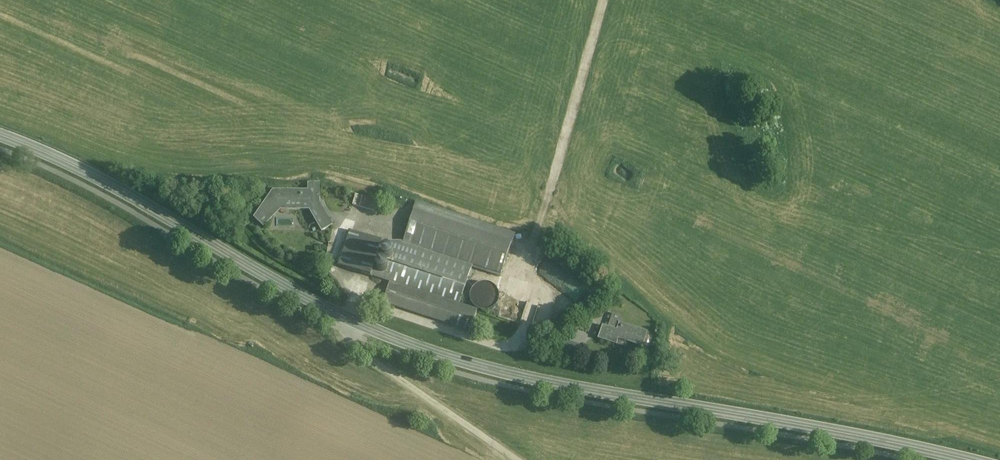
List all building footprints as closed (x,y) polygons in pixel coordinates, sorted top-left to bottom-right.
[(307,192),(279,191),(279,196),(271,196),(254,219),(262,227),(281,210),(281,208),(286,208),(286,210),(308,210),(315,223),(327,217),(318,200),(318,199),(319,199),(320,185),(307,184),(307,192)] [(376,202),(355,197),(352,206),(374,211),(376,202)] [(514,235),(417,203),(414,212),(511,245),(514,235)] [(511,245),(414,212),(403,243),(381,243),(370,277),(390,284),(460,305),(473,264),(501,274),(511,245)] [(327,217),(315,223),(320,232),(332,226),(327,217)] [(381,243),(351,233),(339,267),(370,277),(381,243)] [(460,305),(390,284),(383,306),(470,333),(477,311),(460,305)] [(486,284),(482,284),(479,285),(475,287),(473,290),(471,293),(470,297),(470,301),(472,304),(474,307),(476,310),(480,312),(483,313),(487,312),(491,311),(494,309),(497,307),(498,303),(499,299),(499,296),(498,292),(496,289),(493,286),(490,285),(486,284)] [(648,334),(619,325),(617,332),(609,329),(604,343),(617,347),(619,340),(643,349),(648,334)] [(609,329),(603,327),(598,341),(604,343),(609,329)]
